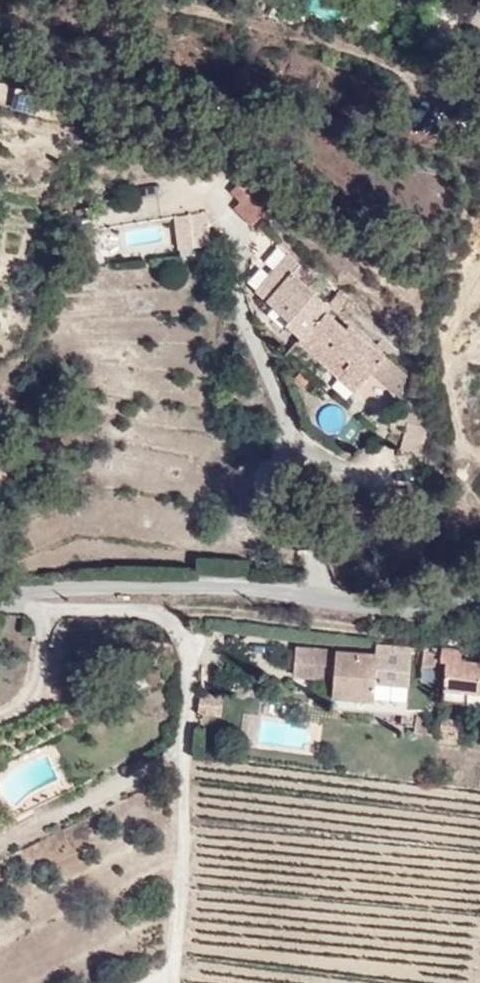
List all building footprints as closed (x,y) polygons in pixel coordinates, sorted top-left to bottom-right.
[(13,112),(36,112),(36,91),(14,90),(13,112)] [(207,212),(173,215),(176,251),(210,248),(207,212)] [(388,421),(425,363),(294,254),(246,296),(388,421)] [(405,668),(406,643),(387,642),(386,653),(386,667),(405,668)] [(468,659),(469,650),(428,646),(425,671),(450,674),(449,687),(479,690),(479,660),(468,659)] [(339,650),(298,647),(297,684),(337,686),(339,650)] [(386,667),(386,653),(339,650),(337,686),(336,696),(383,699),(386,667)] [(222,716),(222,696),(197,696),(197,716),(222,716)]
